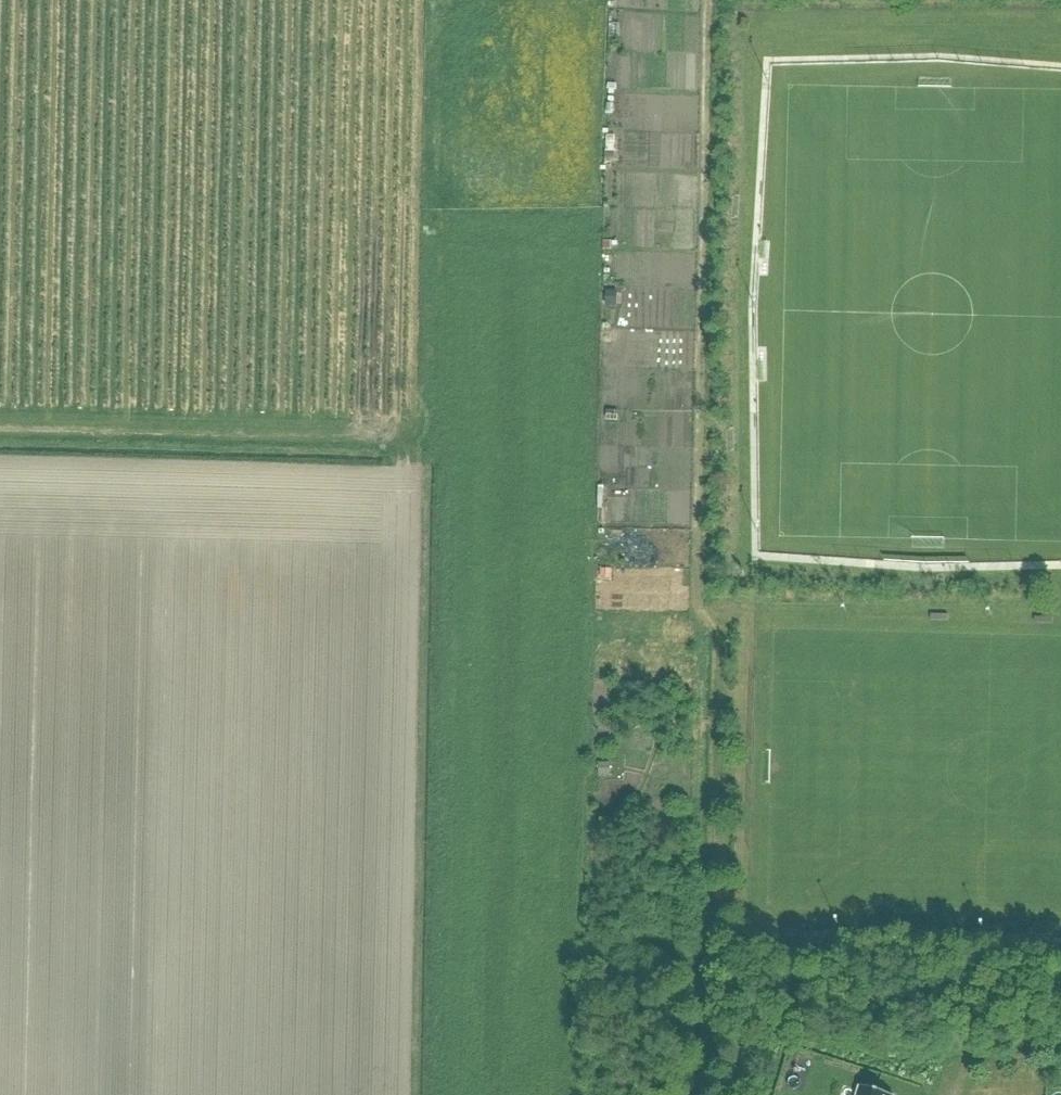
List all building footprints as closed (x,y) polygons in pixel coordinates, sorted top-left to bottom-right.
[(857,1094),(894,1094),(894,1093),(861,1083),(857,1094)]
